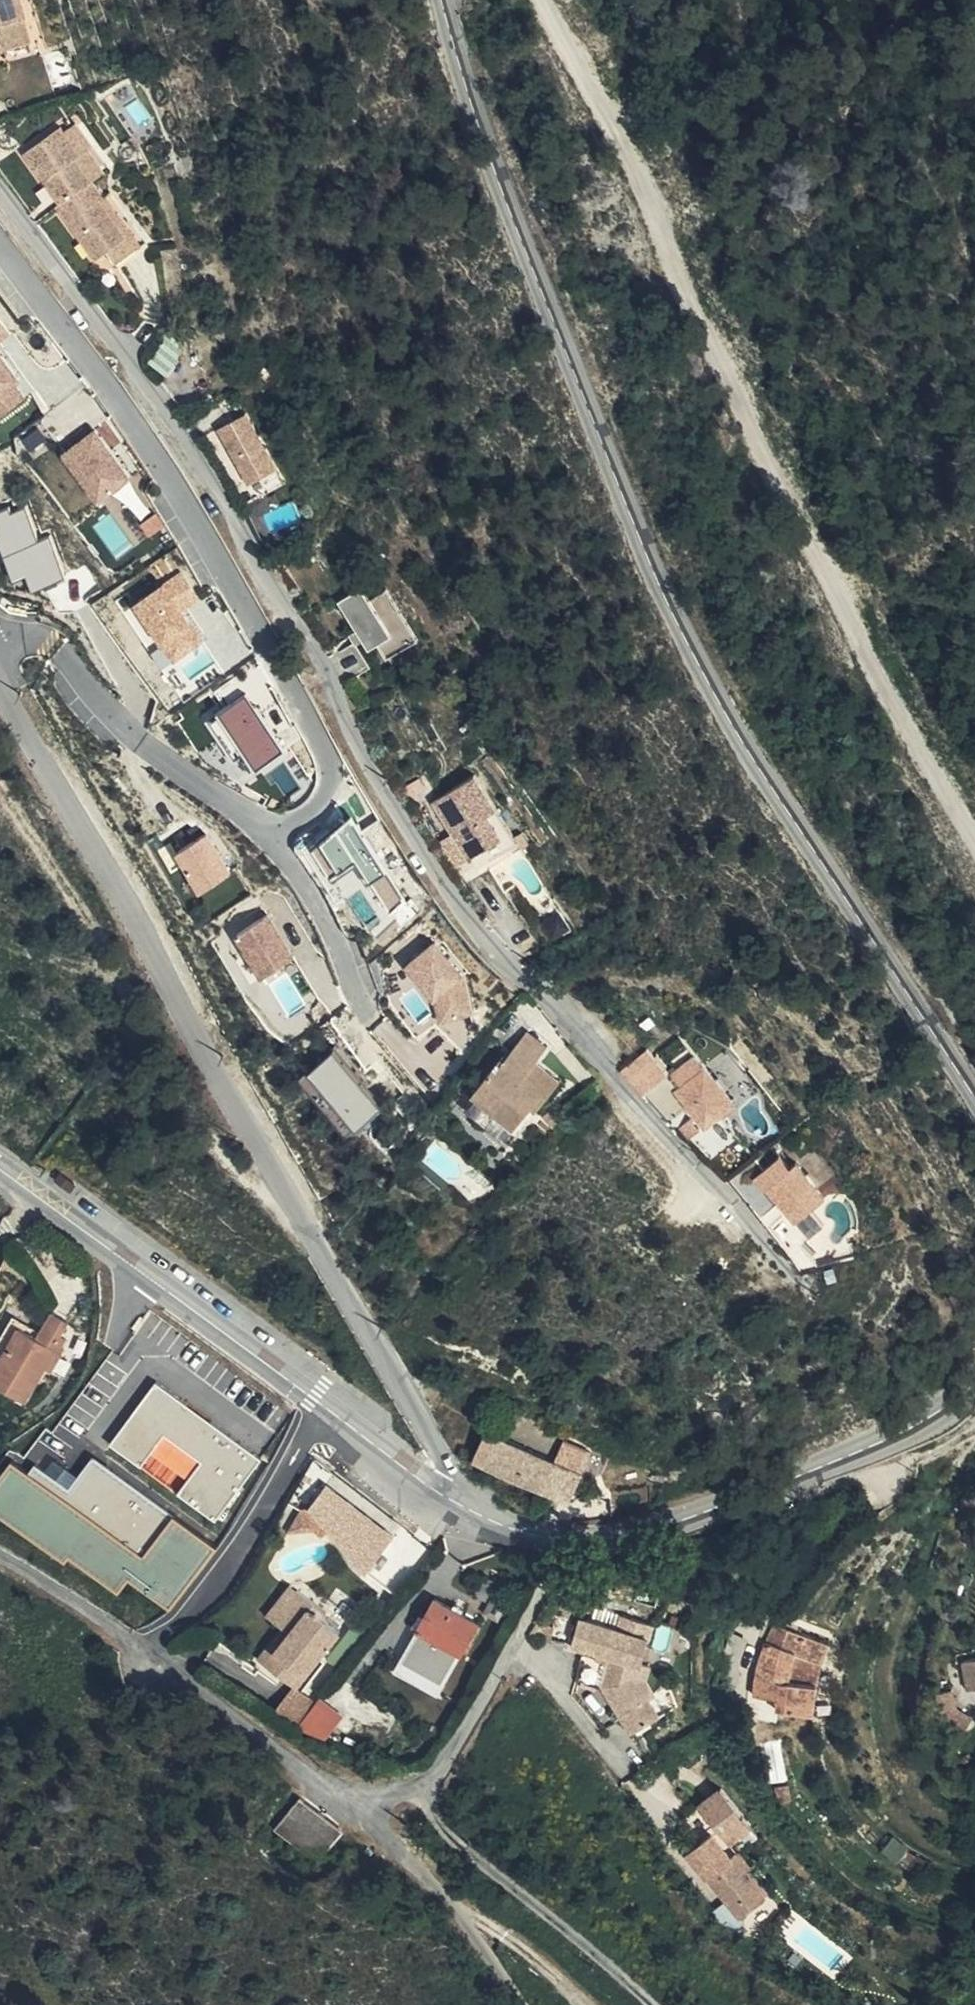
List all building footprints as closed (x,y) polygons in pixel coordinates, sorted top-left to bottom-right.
[(25,0),(0,0),(0,38),(3,37),(6,48),(34,40),(27,17),(30,17),(25,0)] [(50,178),(45,182),(62,204),(57,207),(97,260),(108,251),(128,236),(137,248),(146,240),(112,192),(106,195),(94,180),(107,170),(73,124),(65,129),(62,125),(24,153),(36,170),(41,167),(50,178)] [(36,170),(45,182),(50,178),(41,167),(36,170)] [(128,236),(108,251),(117,263),(137,248),(128,236)] [(13,331),(0,312),(0,340),(13,331)] [(0,414),(29,393),(19,381),(26,376),(0,341),(0,414)] [(222,424),(253,478),(280,463),(250,409),(222,424)] [(38,453),(57,437),(39,417),(20,433),(38,453)] [(134,472),(98,425),(67,448),(103,496),(134,472)] [(280,463),(253,478),(261,493),(288,478),(280,463)] [(13,509),(12,504),(0,509),(0,526),(18,575),(31,570),(37,584),(68,572),(53,531),(41,536),(29,503),(13,509)] [(159,510),(144,520),(153,532),(167,522),(159,510)] [(184,566),(138,598),(178,656),(208,636),(186,605),(203,593),(184,566)] [(339,601),(357,629),(364,639),(370,649),(379,643),(390,657),(419,639),(387,589),(371,598),(361,585),(339,601)] [(128,607),(165,663),(175,656),(138,601),(128,607)] [(364,639),(357,629),(350,633),(357,644),(364,639)] [(287,746),(249,690),(211,715),(238,756),(250,748),(260,764),(287,746)] [(496,812),(473,776),(433,802),(471,860),(501,840),(487,819),(496,812)] [(408,896),(354,813),(314,844),(337,876),(361,860),(371,877),(375,876),(394,906),(408,896)] [(212,830),(181,848),(204,887),(235,868),(212,830)] [(458,864),(468,857),(452,832),(441,838),(458,864)] [(174,867),(186,861),(174,839),(162,844),(174,867)] [(297,952),(272,911),(241,929),(265,971),(297,952)] [(467,970),(440,936),(410,960),(437,995),(443,1018),(476,1011),(467,970)] [(550,1043),(531,1027),(516,1047),(513,1044),(475,1090),(478,1094),(469,1103),(513,1138),(522,1127),(518,1124),(537,1100),(542,1103),(562,1078),(538,1059),(550,1043)] [(385,1101),(338,1045),(314,1065),(361,1121),(385,1101)] [(649,1049),(627,1067),(646,1089),(668,1071),(649,1049)] [(736,1101),(707,1065),(679,1090),(708,1124),(736,1101)] [(797,1220),(826,1195),(796,1161),(789,1167),(779,1155),(755,1175),(766,1188),(768,1186),(797,1220)] [(61,1335),(69,1323),(55,1314),(50,1324),(44,1320),(40,1326),(45,1330),(42,1336),(40,1340),(20,1330),(0,1362),(0,1363),(0,1388),(25,1403),(47,1369),(57,1351),(53,1348),(61,1335)] [(42,1336),(14,1318),(0,1341),(0,1362),(20,1330),(40,1340),(42,1336)] [(67,1339),(61,1335),(53,1348),(57,1351),(47,1369),(53,1372),(65,1350),(63,1348),(67,1339)] [(219,1517),(265,1454),(158,1377),(112,1440),(219,1517)] [(474,1458),(489,1465),(502,1435),(487,1429),(474,1458)] [(518,1477),(531,1448),(502,1435),(489,1465),(518,1477)] [(518,1477),(544,1489),(557,1459),(531,1448),(518,1477)] [(0,1474),(0,1510),(118,1593),(129,1578),(173,1608),(220,1542),(94,1452),(72,1484),(36,1459),(32,1465),(15,1453),(0,1474)] [(557,1459),(544,1489),(570,1501),(583,1471),(557,1459)] [(291,1529),(320,1528),(302,1507),(291,1529)] [(275,1621),(299,1591),(290,1584),(267,1615),(275,1621)] [(263,1664),(294,1688),(340,1631),(325,1619),(328,1613),(299,1591),(275,1621),(281,1627),(289,1632),(263,1664)] [(435,1598),(425,1615),(417,1631),(407,1649),(421,1658),(432,1638),(461,1655),(479,1623),(463,1614),(452,1608),(435,1598)] [(455,1603),(452,1608),(463,1614),(466,1609),(455,1603)] [(417,1631),(425,1615),(420,1613),(411,1628),(417,1631)] [(660,1718),(649,1699),(641,1703),(636,1694),(644,1664),(654,1625),(623,1615),(618,1630),(579,1619),(571,1646),(584,1651),(576,1681),(600,1687),(631,1735),(660,1718)] [(814,1715),(818,1686),(809,1684),(813,1664),(823,1665),(829,1646),(774,1625),(758,1662),(754,1696),(777,1699),(778,1710),(814,1715)] [(256,1658),(263,1664),(289,1632),(281,1627),(256,1658)] [(323,1658),(303,1685),(312,1692),(332,1665),(323,1658)] [(961,1663),(967,1691),(974,1690),(974,1660),(961,1663)] [(641,1703),(649,1699),(658,1696),(648,1681),(652,1667),(644,1664),(636,1694),(641,1703)] [(809,1684),(818,1686),(818,1679),(823,1665),(813,1664),(809,1684)] [(273,1714),(293,1731),(315,1704),(294,1688),(273,1714)] [(962,1734),(970,1721),(956,1713),(949,1693),(934,1695),(941,1720),(962,1734)] [(336,1745),(354,1718),(327,1707),(308,1733),(336,1745)] [(791,1801),(789,1787),(776,1790),(778,1803),(791,1801)] [(752,1825),(723,1789),(701,1806),(731,1842),(752,1825)] [(336,1829),(295,1794),(267,1827),(309,1862),(336,1829)] [(731,1858),(711,1834),(689,1854),(741,1918),(764,1899),(745,1875),(751,1869),(738,1853),(731,1858)]
